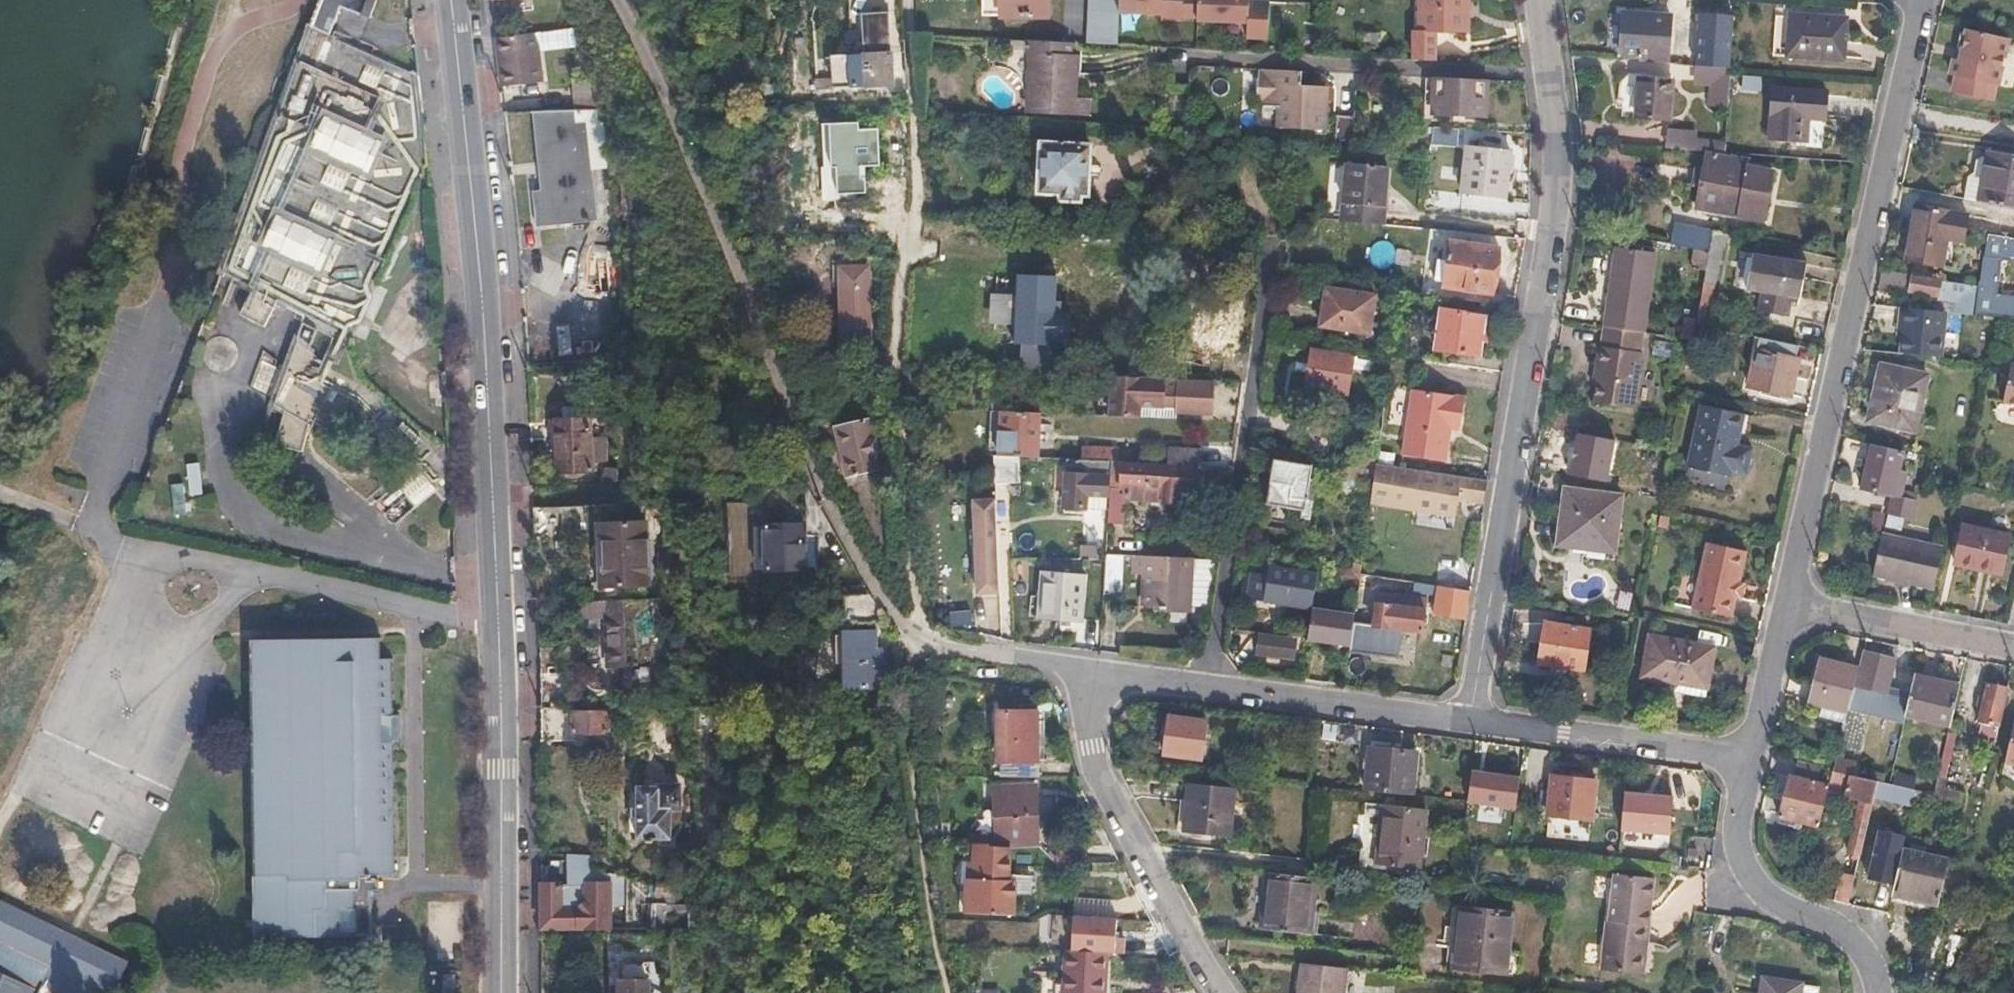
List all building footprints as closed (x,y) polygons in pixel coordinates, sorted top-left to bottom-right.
[(380,0),(330,0),(319,30),(334,36),(344,8),(373,19),(380,0)] [(1056,0),(1009,0),(1009,17),(1056,17),(1056,0)] [(1121,11),(1164,13),(1163,18),(1184,19),(1185,17),(1199,18),(1199,19),(1250,22),(1249,37),(1270,38),(1272,1),(1264,0),(1122,0),(1121,11)] [(1466,0),(1422,0),(1422,42),(1467,42),(1466,0)] [(887,52),(886,11),(859,12),(860,52),(834,53),(834,89),(895,88),(895,52),(887,52)] [(1667,64),(1669,14),(1650,13),(1622,12),(1620,55),(1659,56),(1658,63),(1667,64)] [(1730,70),(1734,16),(1710,14),(1705,67),(1730,70)] [(1845,59),(1848,16),(1820,15),(1819,17),(1792,15),(1788,55),(1845,59)] [(2007,36),(1966,27),(1959,32),(1956,45),(1959,50),(1958,58),(1954,57),(1950,74),(1956,75),(1952,90),(1993,99),(1996,83),(1997,84),(2007,36)] [(543,80),(538,31),(496,36),(501,84),(543,80)] [(1076,97),(1080,42),(1025,38),(1019,113),(1091,119),(1093,98),(1076,97)] [(372,88),(380,71),(364,63),(356,80),(372,88)] [(1324,130),(1325,87),(1304,86),(1304,71),(1259,69),(1258,107),(1281,108),(1281,128),(1324,130)] [(1617,73),(1616,110),(1629,110),(1630,73),(1617,73)] [(1485,118),(1487,79),(1438,77),(1436,116),(1485,118)] [(1668,125),(1670,81),(1639,78),(1635,122),(1668,125)] [(1822,115),(1824,90),(1770,87),(1767,136),(1802,138),(1804,115),(1822,115)] [(548,177),(547,181),(548,195),(540,196),(543,227),(598,220),(588,124),(578,125),(576,110),(541,114),(545,164),(555,162),(556,176),(548,177)] [(1355,149),(1356,116),(1336,115),(1334,147),(1355,149)] [(1429,145),(1465,145),(1465,128),(1429,127),(1429,145)] [(1662,147),(1692,150),(1694,130),(1664,128),(1662,147)] [(1089,194),(1091,145),(1040,142),(1038,192),(1060,194),(1060,200),(1080,201),(1080,194),(1089,194)] [(1506,198),(1510,150),(1469,145),(1463,192),(1506,198)] [(1979,200),(2013,206),(2013,156),(1989,152),(1987,156),(1979,159),(1975,161),(1973,171),(1967,177),(1964,197),(1979,200)] [(1764,222),(1772,172),(1747,169),(1749,160),(1707,153),(1696,212),(1749,220),(1764,222)] [(1384,225),(1389,167),(1349,164),(1343,221),(1384,225)] [(1940,264),(1945,237),(1962,240),(1967,215),(1917,205),(1906,257),(1940,264)] [(1712,236),(1697,231),(1699,220),(1680,215),(1672,245),(1709,252),(1712,236)] [(1719,262),(1724,236),(1713,233),(1712,236),(1709,252),(1703,284),(1714,287),(1719,262)] [(1977,311),(2013,314),(2013,293),(2001,292),(2004,259),(2013,260),(2013,235),(1988,233),(1985,257),(1982,257),(1977,311)] [(1495,296),(1504,250),(1454,241),(1444,286),(1495,296)] [(1634,331),(1647,254),(1608,246),(1595,325),(1604,327),(1634,331)] [(1799,298),(1806,266),(1769,258),(1761,289),(1767,291),(1766,296),(1762,295),(1759,309),(1787,316),(1792,297),(1799,298)] [(870,332),(869,263),(838,263),(839,333),(870,332)] [(1970,313),(1975,286),(1912,275),(1910,272),(1881,266),(1877,284),(1935,294),(1937,298),(1953,300),(1951,311),(1970,313)] [(1055,316),(1057,281),(1020,279),(1016,332),(1037,333),(1037,348),(1057,350),(1057,345),(1069,346),(1071,318),(1055,316)] [(398,283),(387,325),(408,330),(418,288),(398,283)] [(1369,331),(1375,295),(1327,287),(1321,324),(1369,331)] [(1946,311),(1899,305),(1897,323),(1902,323),(1899,351),(1941,356),(1946,311)] [(1488,336),(1491,320),(1443,310),(1436,349),(1478,357),(1482,335),(1488,336)] [(362,385),(310,351),(317,330),(304,323),(273,406),(286,411),(276,446),(303,453),(312,421),(336,435),(362,385)] [(1631,406),(1632,397),(1638,351),(1635,350),(1638,332),(1634,331),(1604,327),(1601,346),(1599,346),(1594,380),(1598,380),(1595,402),(1631,406)] [(1791,396),(1800,360),(1797,358),(1799,348),(1759,339),(1749,386),(1791,396)] [(1348,393),(1353,354),(1311,348),(1306,386),(1348,393)] [(1913,428),(1925,374),(1878,364),(1866,418),(1913,428)] [(2009,368),(2001,402),(2013,405),(2013,369),(2009,368)] [(1211,414),(1213,384),(1180,382),(1178,379),(1111,375),(1109,415),(1176,418),(1176,412),(1211,414)] [(1460,421),(1463,400),(1411,393),(1402,458),(1445,463),(1451,420),(1460,421)] [(564,405),(565,419),(559,419),(560,472),(597,472),(595,418),(591,418),(589,404),(564,405)] [(1039,456),(1041,411),(1003,409),(1000,454),(1023,456),(1039,456)] [(1745,447),(1747,435),(1751,436),(1755,418),(1710,409),(1697,469),(1741,479),(1742,475),(1756,478),(1761,452),(1745,447)] [(875,411),(846,417),(835,419),(845,472),(885,464),(875,411)] [(1902,492),(1906,470),(1900,467),(1903,452),(1870,444),(1860,485),(1892,493),(1889,506),(1911,511),(1914,496),(1902,492)] [(1200,464),(1201,450),(1170,448),(1170,463),(1200,464)] [(1022,481),(1023,456),(1000,454),(995,454),(996,479),(1022,481)] [(1107,495),(1109,460),(1066,458),(1064,507),(1083,508),(1086,508),(1105,509),(1107,495)] [(1303,509),(1310,466),(1274,459),(1267,501),(1303,509)] [(182,465),(186,495),(202,493),(197,462),(182,465)] [(1192,501),(1194,468),(1112,462),(1111,478),(1112,477),(1146,480),(1146,484),(1163,485),(1163,499),(1192,501)] [(1485,502),(1489,480),(1376,466),(1375,472),(1373,486),(1371,505),(1458,516),(1460,498),(1485,502)] [(1373,486),(1375,472),(1346,467),(1344,481),(1373,486)] [(420,471),(399,486),(414,506),(435,491),(420,471)] [(167,485),(170,513),(185,512),(182,483),(167,485)] [(1611,558),(1618,521),(1622,499),(1562,489),(1553,543),(1573,547),(1572,554),(1611,558)] [(392,522),(413,507),(403,494),(382,509),(392,522)] [(965,498),(968,595),(998,594),(995,497),(965,498)] [(565,540),(565,509),(538,509),(539,541),(565,540)] [(653,584),(651,520),(604,520),(605,553),(609,553),(610,584),(653,584)] [(805,569),(804,525),(766,525),(767,569),(805,569)] [(1998,573),(2004,536),(1957,528),(1950,565),(1998,573)] [(1897,581),(1907,540),(1881,534),(1871,575),(1897,581)] [(1931,589),(1940,548),(1907,540),(1897,581),(1931,589)] [(1756,554),(1752,553),(1725,546),(1716,544),(1703,611),(1741,619),(1746,599),(1751,600),(1754,585),(1749,583),(1756,554)] [(1123,589),(1125,554),(1106,554),(1105,588),(1123,589)] [(1189,607),(1192,557),(1147,555),(1145,605),(1189,607)] [(1362,576),(1363,562),(1355,560),(1353,567),(1334,564),(1332,572),(1339,573),(1357,575),(1362,576)] [(1082,626),(1086,573),(1043,569),(1039,623),(1082,626)] [(1284,600),(1287,576),(1257,572),(1253,595),(1284,600)] [(1355,585),(1357,575),(1339,573),(1338,583),(1355,585)] [(1471,606),(1473,591),(1442,587),(1439,601),(1471,606)] [(1424,632),(1429,600),(1380,594),(1371,653),(1397,656),(1400,630),(1424,632)] [(647,682),(645,600),(610,601),(611,667),(626,667),(627,682),(647,682)] [(946,611),(946,627),(971,626),(970,610),(946,611)] [(1585,670),(1591,631),(1547,624),(1540,664),(1585,670)] [(886,688),(885,650),(876,649),(876,632),(846,632),(847,688),(886,688)] [(1710,682),(1716,645),(1650,634),(1644,674),(1678,680),(1679,677),(1710,682)] [(1327,660),(1330,642),(1268,635),(1265,659),(1295,662),(1296,657),(1327,660)] [(391,874),(390,743),(397,743),(397,715),(390,714),(390,660),(376,659),(376,639),(249,639),(254,936),(360,937),(361,875),(391,874)] [(1905,709),(1913,673),(1892,667),(1895,656),(1863,648),(1858,666),(1851,697),(1905,709)] [(1851,697),(1858,666),(1818,656),(1808,698),(1822,702),(1821,712),(1845,719),(1851,697)] [(1949,724),(1959,684),(1913,673),(1905,709),(1905,713),(1949,724)] [(571,711),(571,676),(540,676),(541,744),(576,743),(576,734),(576,733),(608,733),(608,714),(577,715),(577,711),(571,711)] [(1995,734),(2006,686),(1988,682),(1979,720),(1981,721),(1980,730),(1995,734)] [(1038,777),(1042,710),(1001,707),(998,774),(1038,777)] [(1201,759),(1205,722),(1167,717),(1163,755),(1201,759)] [(2012,718),(2002,759),(2013,761),(2013,719),(2012,718)] [(1409,796),(1414,754),(1371,748),(1364,791),(1409,796)] [(1853,772),(1856,761),(1836,756),(1833,768),(1853,772)] [(1869,811),(1877,779),(1853,772),(1833,768),(1830,782),(1846,787),(1847,789),(1860,793),(1846,844),(1858,847),(1869,811)] [(1515,811),(1520,777),(1468,769),(1462,803),(1515,811)] [(1820,820),(1830,782),(1790,773),(1786,774),(1779,773),(1775,790),(1783,793),(1780,809),(1820,820)] [(1587,822),(1592,782),(1548,776),(1542,816),(1587,822)] [(1907,821),(1915,788),(1877,779),(1869,811),(1907,821)] [(1226,836),(1234,790),(1190,783),(1183,829),(1226,836)] [(1961,807),(1963,789),(1937,783),(1932,801),(1961,807)] [(673,838),(673,808),(682,807),(682,785),(638,785),(639,838),(673,838)] [(1037,846),(1036,797),(1007,797),(1006,790),(995,790),(994,795),(993,797),(994,835),(986,835),(986,843),(1009,845),(1037,846)] [(1617,791),(1614,832),(1668,836),(1671,795),(1617,791)] [(1419,870),(1425,824),(1427,811),(1386,806),(1383,820),(1378,865),(1419,870)] [(1881,876),(1893,832),(1874,826),(1866,856),(1857,853),(1853,869),(1881,876)] [(1027,893),(1028,873),(1006,871),(1009,845),(986,843),(978,843),(978,854),(967,854),(965,886),(961,886),(960,910),(1007,914),(1008,894),(1027,893)] [(608,927),(608,870),(592,869),(593,859),(592,855),(561,854),(560,880),(541,880),(541,929),(608,927)] [(1934,912),(1946,865),(1901,854),(1889,900),(1934,912)] [(1844,898),(1853,869),(1841,866),(1833,895),(1844,898)] [(1653,942),(1661,878),(1619,873),(1613,922),(1611,922),(1605,968),(1644,972),(1648,942),(1653,942)] [(1309,934),(1315,883),(1267,878),(1262,928),(1309,934)] [(0,905),(0,992),(38,992),(51,964),(112,992),(125,965),(0,905)] [(1515,914),(1464,909),(1455,909),(1450,969),(1521,975),(1523,955),(1511,953),(1515,914)] [(1134,951),(1134,928),(1114,928),(1113,949),(1134,951)] [(452,962),(452,951),(434,950),(434,960),(452,962)] [(1104,953),(1065,950),(1061,992),(1101,992),(1104,953)] [(655,987),(650,987),(650,960),(624,959),(623,992),(655,992),(655,987)] [(1345,969),(1302,964),(1298,992),(1342,992),(1345,969)] [(454,975),(437,975),(437,988),(447,989),(447,992),(453,992),(454,975)] [(1820,991),(1804,989),(1803,986),(1763,980),(1761,992),(1820,992),(1820,991)]
